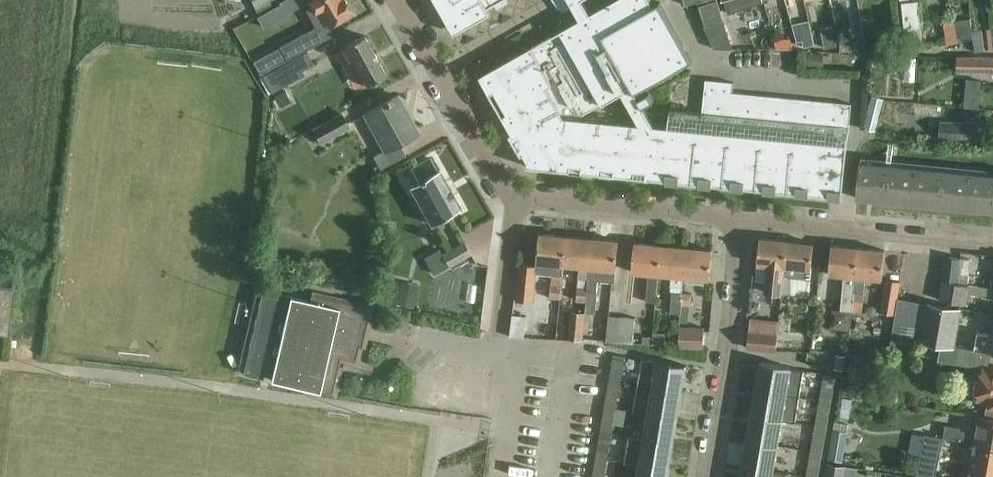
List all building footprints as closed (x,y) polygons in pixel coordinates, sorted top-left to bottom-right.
[(256,10),(271,3),(270,1),(271,0),(252,0),(256,10)] [(253,63),(260,76),(288,60),(332,35),(327,26),(352,12),(345,0),(310,0),(303,4),(309,14),(316,27),(280,47),(281,48),(253,63)] [(257,16),(263,26),(286,14),(285,13),(301,3),(300,0),(281,0),(279,1),(280,4),(257,16)] [(454,33),(491,13),(488,8),(495,4),(497,8),(508,2),(507,0),(436,0),(454,33)] [(563,9),(569,5),(570,6),(572,4),(580,19),(480,75),(490,94),(495,91),(507,112),(502,115),(512,132),(509,134),(521,155),(524,153),(528,160),(527,166),(570,170),(571,165),(582,166),(582,171),(603,173),(603,168),(614,169),(614,174),(635,176),(635,171),(647,172),(646,177),(667,179),(668,174),(679,175),(678,181),(700,183),(701,177),(712,178),(711,184),(732,186),(733,180),(744,181),(744,187),(765,189),(765,183),(776,184),(776,190),(797,192),(798,186),(809,187),(808,193),(829,195),(830,190),(843,191),(847,143),(848,142),(849,128),(851,104),(733,92),(734,82),(706,79),(702,112),(670,109),(668,126),(654,125),(643,106),(654,100),(649,92),(639,98),(635,92),(692,60),(660,2),(654,5),(651,0),(613,0),(590,13),(583,0),(558,0),(563,9)] [(718,0),(698,0),(698,1),(705,25),(724,19),(718,0)] [(728,13),(763,2),(762,0),(724,0),(728,13)] [(923,26),(920,0),(901,0),(902,5),(904,5),(906,26),(903,26),(903,29),(923,26)] [(940,8),(939,0),(922,0),(923,9),(940,8)] [(974,25),(992,21),(992,9),(972,13),(974,25)] [(970,19),(954,22),(959,43),(973,40),(972,32),(970,19)] [(815,46),(810,26),(794,30),(797,43),(802,42),(803,48),(815,46)] [(983,31),(972,32),(973,40),(974,53),(985,51),(983,31)] [(822,36),(825,49),(837,47),(834,33),(822,36)] [(364,35),(341,48),(347,59),(351,57),(366,85),(386,74),(364,35)] [(306,51),(284,64),(262,76),(271,93),(304,75),(302,70),(313,64),(306,51)] [(958,72),(992,73),(992,57),(958,56),(958,72)] [(398,95),(365,114),(384,150),(373,156),(380,169),(405,155),(399,143),(418,132),(398,95)] [(883,100),(873,97),(864,129),(875,132),(883,100)] [(342,113),(314,129),(322,142),(350,127),(342,113)] [(980,121),(940,118),(939,134),(979,137),(980,121)] [(410,186),(431,224),(460,208),(439,170),(437,171),(430,158),(412,168),(418,181),(410,186)] [(860,180),(857,198),(859,198),(859,193),(873,194),(872,199),(899,202),(900,197),(913,198),(913,203),(914,198),(927,199),(927,205),(954,207),(954,202),(968,203),(968,209),(969,203),(970,204),(982,205),(982,210),(992,211),(992,175),(862,162),(860,180)] [(564,265),(566,236),(540,233),(537,262),(537,266),(520,265),(517,299),(534,300),(536,273),(563,275),(564,265)] [(589,279),(592,238),(566,236),(564,265),(580,266),(579,278),(589,279)] [(768,265),(766,291),(782,293),(782,292),(787,240),(760,237),(757,264),(768,265)] [(615,282),(616,274),(616,270),(619,241),(592,238),(589,279),(588,287),(587,291),(597,292),(598,280),(615,282)] [(787,240),(784,278),(810,281),(811,269),(814,243),(788,240),(787,240)] [(439,249),(424,257),(433,274),(448,266),(470,253),(464,241),(442,254),(439,249)] [(658,274),(661,245),(635,242),(632,271),(649,273),(646,301),(656,302),(659,274),(658,274)] [(856,276),(859,247),(832,244),(829,274),(844,275),(841,309),(852,310),(854,294),(856,276)] [(658,274),(659,274),(672,275),(671,286),(683,287),(684,276),(686,247),(661,245),(658,274)] [(684,276),(710,279),(712,249),(686,247),(684,276)] [(885,250),(859,247),(856,276),(882,279),(885,250)] [(961,257),(945,256),(943,280),(959,281),(961,257)] [(901,304),(916,305),(918,270),(903,269),(901,304)] [(551,284),(550,298),(561,299),(562,285),(563,275),(562,275),(552,274),(551,284)] [(434,294),(434,275),(419,276),(419,294),(434,294)] [(895,315),(901,281),(886,278),(881,312),(895,315)] [(813,293),(830,295),(832,282),(814,280),(813,293)] [(969,284),(942,280),(939,299),(966,304),(968,294),(971,294),(992,298),(992,288),(969,284)] [(578,286),(576,300),(587,301),(587,291),(588,287),(578,286)] [(0,288),(0,335),(8,336),(14,290),(0,288)] [(368,320),(371,305),(311,291),(309,300),(262,289),(243,373),(262,378),(263,374),(271,376),(270,380),(319,391),(319,390),(335,394),(343,358),(358,362),(361,347),(364,348),(370,320),(368,320)] [(796,303),(796,289),(783,290),(784,303),(796,303)] [(681,304),(682,292),(673,291),(671,312),(680,313),(681,304)] [(692,293),(682,292),(681,304),(691,305),(692,293)] [(854,294),(852,310),(862,311),(864,295),(854,294)] [(590,300),(588,329),(603,330),(605,301),(590,300)] [(941,344),(954,346),(960,309),(928,303),(921,340),(941,344)] [(533,304),(530,328),(541,330),(545,305),(533,304)] [(569,337),(583,339),(585,313),(571,311),(569,337)] [(527,316),(513,314),(510,336),(524,337),(527,316)] [(618,341),(621,316),(609,315),(606,340),(618,341)] [(621,316),(618,341),(633,342),(635,317),(621,316)] [(778,333),(770,333),(771,319),(758,318),(757,331),(750,331),(748,347),(776,350),(778,333)] [(679,346),(703,347),(704,327),(680,326),(679,346)] [(974,349),(991,352),(992,352),(992,333),(977,331),(974,349)] [(941,344),(938,360),(983,368),(978,398),(988,400),(985,416),(985,417),(992,418),(992,369),(988,368),(991,352),(974,349),(954,346),(941,344)] [(625,356),(614,354),(611,373),(622,375),(625,356)] [(642,359),(637,385),(681,392),(686,365),(658,360),(658,361),(642,359)] [(760,366),(756,388),(800,396),(804,370),(790,368),(790,366),(761,361),(761,362),(760,362),(759,365),(760,366)] [(606,398),(618,400),(621,382),(610,380),(606,398)] [(819,400),(831,402),(834,383),(823,381),(819,400)] [(637,385),(633,411),(649,413),(677,418),(681,392),(637,385)] [(756,392),(752,414),(781,419),(781,420),(795,422),(800,396),(756,388),(755,392),(756,392)] [(616,407),(605,405),(602,424),(613,426),(616,407)] [(815,426),(826,428),(830,409),(818,407),(815,426)] [(644,438),(644,439),(673,443),(677,418),(649,413),(644,438)] [(751,417),(748,439),(777,444),(781,420),(781,419),(752,414),(751,414),(751,417)] [(944,436),(975,442),(975,441),(992,444),(992,418),(985,417),(985,416),(979,415),(977,429),(946,424),(944,436)] [(866,452),(868,420),(852,419),(850,452),(866,452)] [(612,433),(601,431),(598,450),(609,451),(612,433)] [(811,451),(822,453),(825,435),(814,433),(804,432),(801,448),(811,450),(811,451)] [(629,436),(624,462),(640,465),(640,464),(668,469),(673,443),(644,439),(644,438),(629,436)] [(747,443),(743,465),(773,470),(777,444),(748,439),(747,439),(746,443),(747,443)] [(975,441),(975,442),(968,476),(992,476),(992,444),(975,441)] [(597,457),(596,457),(593,475),(603,476),(605,476),(608,458),(597,457)] [(821,460),(809,458),(806,476),(818,476),(821,460)] [(916,474),(921,474),(929,475),(931,465),(919,463),(916,474)] [(638,476),(667,476),(668,469),(640,464),(640,465),(638,476)] [(741,476),(786,476),(787,472),(773,470),(743,465),(742,469),(743,469),(741,476)]
